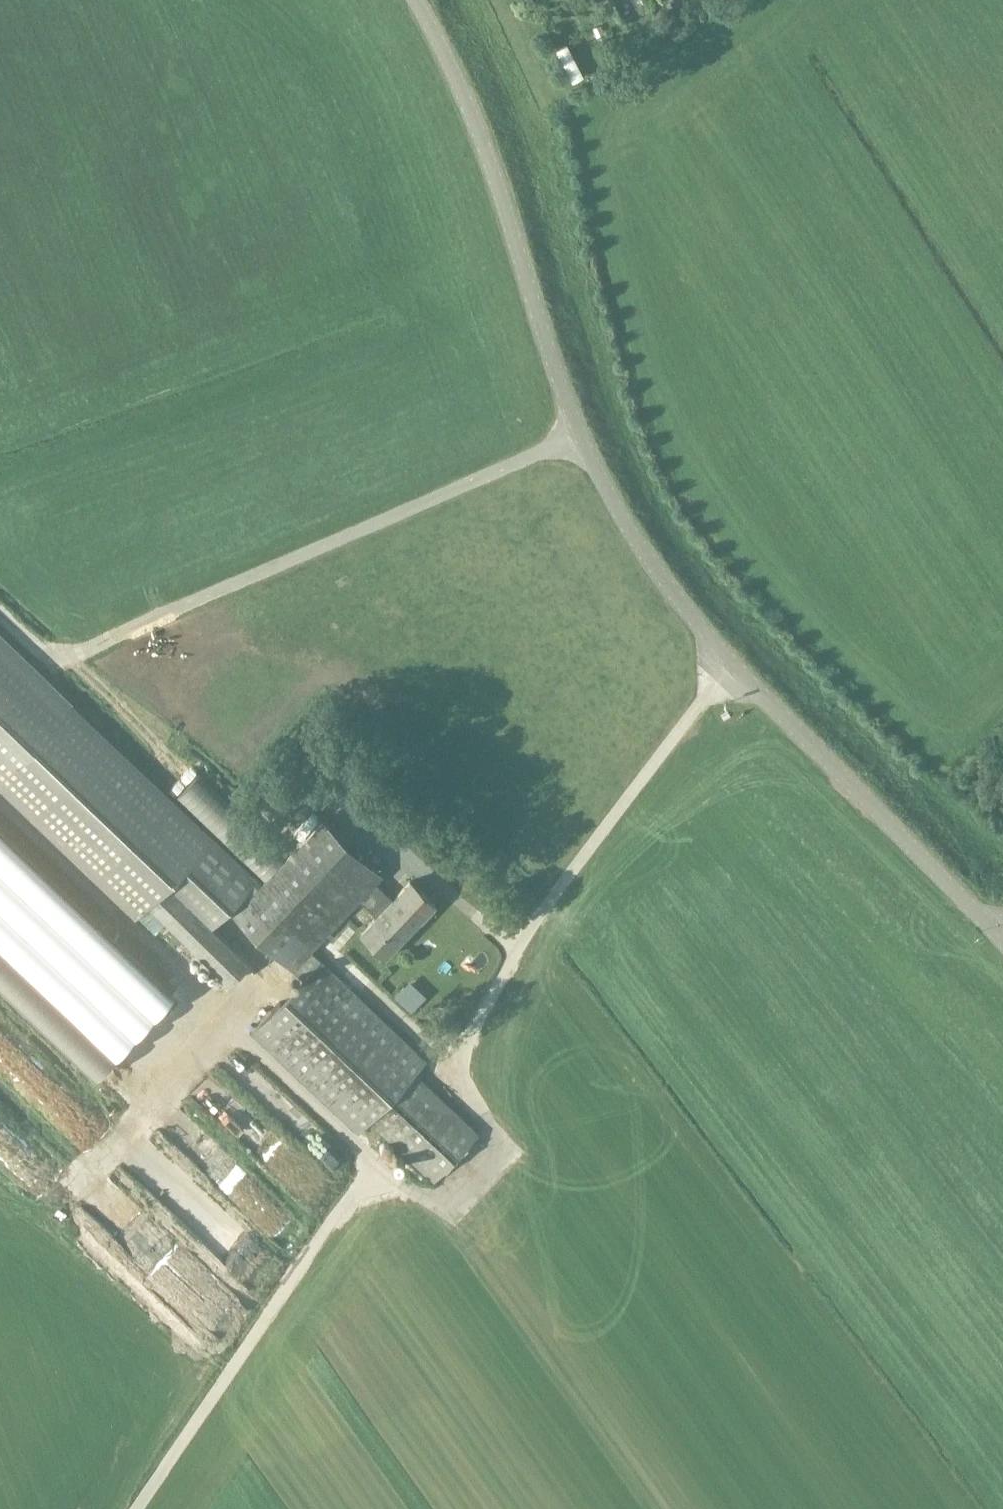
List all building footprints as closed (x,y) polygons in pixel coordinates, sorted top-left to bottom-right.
[(259,887),(0,642),(0,785),(127,906),(144,923),(153,933),(166,920),(228,982),(247,963),(210,926),(235,900),(241,906),(233,914),(302,979),(252,1031),(357,1132),(369,1120),(433,1181),(477,1135),(413,1074),(425,1061),(310,951),(359,900),(376,917),(360,933),(386,957),(435,905),(410,881),(393,899),(375,883),(382,876),(323,819),(322,821),(306,805),(286,826),(302,842),(259,887)] [(95,1075),(171,995),(0,831),(0,985),(95,1075)] [(246,1088),(327,1165),(337,1154),(256,1078),(246,1088)] [(162,1125),(253,1219),(271,1201),(181,1107),(162,1125)] [(300,1197),(317,1178),(292,1154),(274,1173),(300,1197)]
